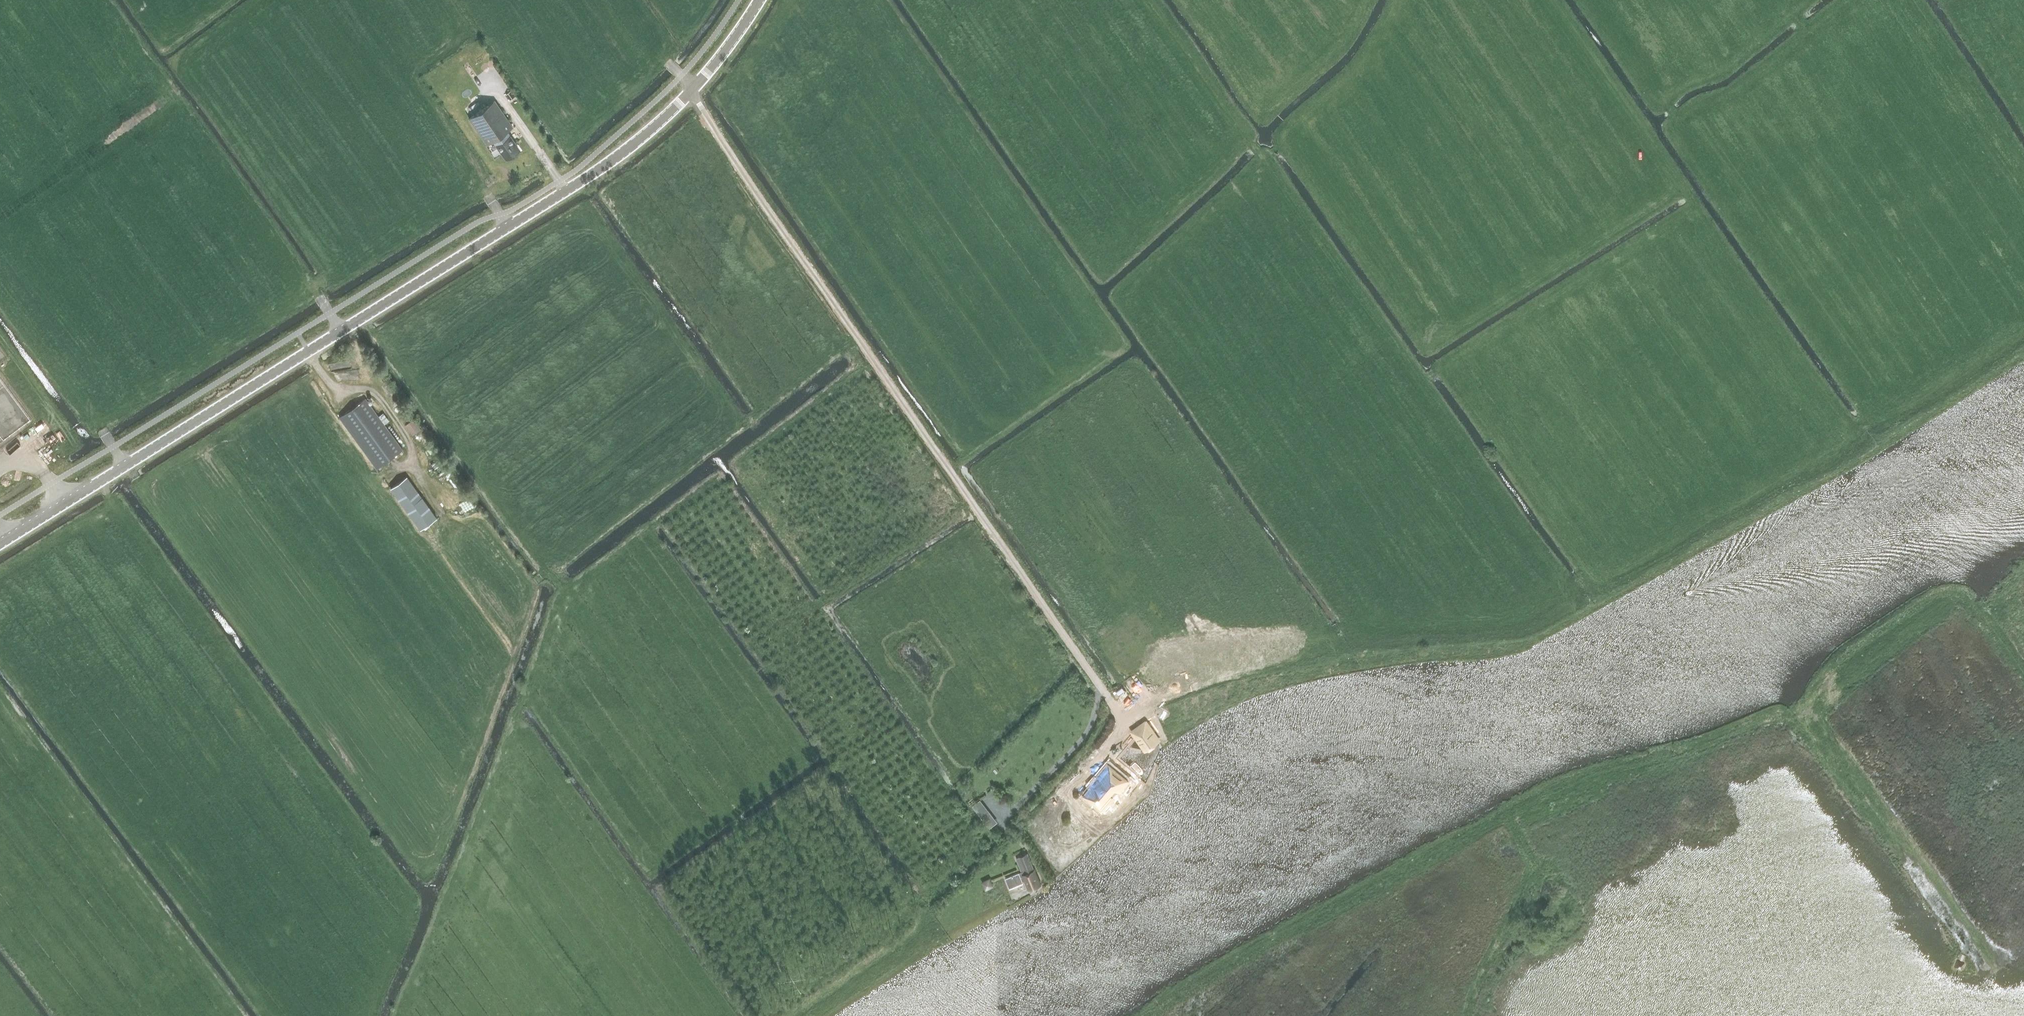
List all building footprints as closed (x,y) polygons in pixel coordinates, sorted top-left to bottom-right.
[(511,91),(506,94),(510,100),(515,97),(511,91)] [(519,150),(509,136),(511,135),(507,131),(512,127),(494,102),(469,119),(487,145),(495,140),(498,144),(496,145),(506,159),(519,150)] [(376,468),(402,450),(384,424),(365,398),(339,417),(376,468)] [(383,413),(378,417),(384,424),(389,421),(383,413)] [(419,430),(413,421),(406,426),(413,435),(419,430)] [(420,529),(436,518),(406,476),(390,488),(420,529)] [(1133,732),(1146,751),(1158,742),(1145,723),(1133,732)] [(1120,792),(1129,781),(1107,763),(1088,787),(1089,788),(1084,795),(1095,804),(1096,803),(1101,807),(1117,789),(1120,792)] [(993,815),(989,811),(982,816),(985,821),(993,815)] [(1022,873),(1033,868),(1027,853),(1016,858),(1022,873)] [(1029,889),(1040,884),(1034,871),(1023,875),(1029,889)] [(1021,872),(1008,876),(1010,884),(1024,880),(1021,872)] [(1962,971),(1965,964),(1966,963),(1964,962),(1958,960),(1954,968),(1962,971)]
